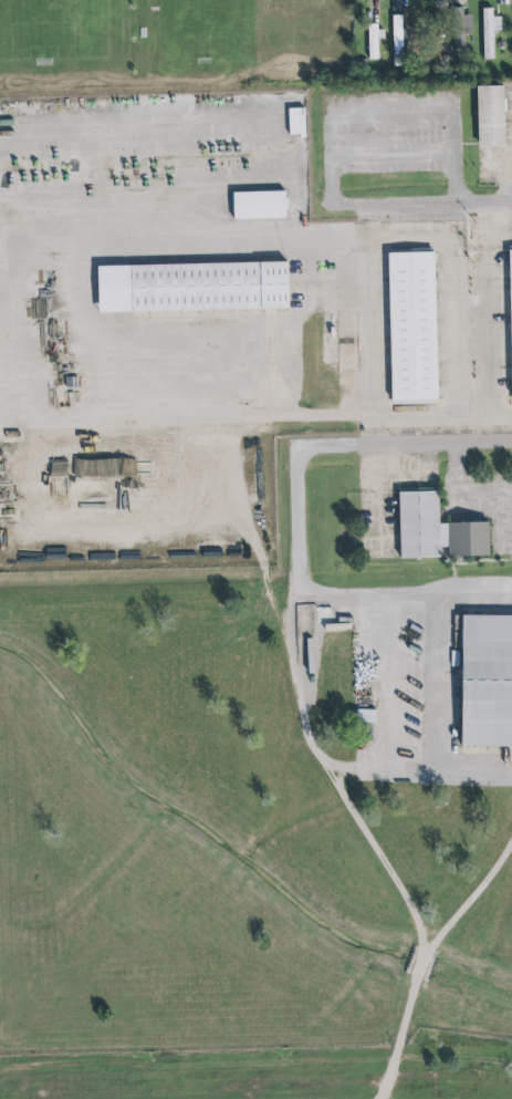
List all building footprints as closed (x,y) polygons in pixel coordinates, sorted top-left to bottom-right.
[(451,8),(453,52),(463,52),(463,33),(472,33),(471,14),(462,15),(461,7),(451,8)] [(502,31),(501,17),(494,17),(493,8),(483,8),(484,61),(494,61),(494,31),(502,31)] [(394,67),(404,66),(403,15),(393,15),(394,67)] [(368,24),(369,60),(379,59),(378,38),(381,38),(381,23),(368,24)] [(505,86),(478,86),(479,147),(506,146),(505,86)] [(304,108),(288,108),(289,136),(305,135),(304,108)] [(286,191),(234,192),(234,220),(287,218),(286,191)] [(388,252),(435,250),(439,405),(393,405),(388,252)] [(98,266),(99,313),(290,309),(289,262),(98,266)] [(491,556),(490,522),(440,524),(440,488),(399,489),(401,559),(442,558),(442,548),(450,547),(450,557),(491,556)] [(463,616),(461,747),(511,748),(511,616),(463,616)]
